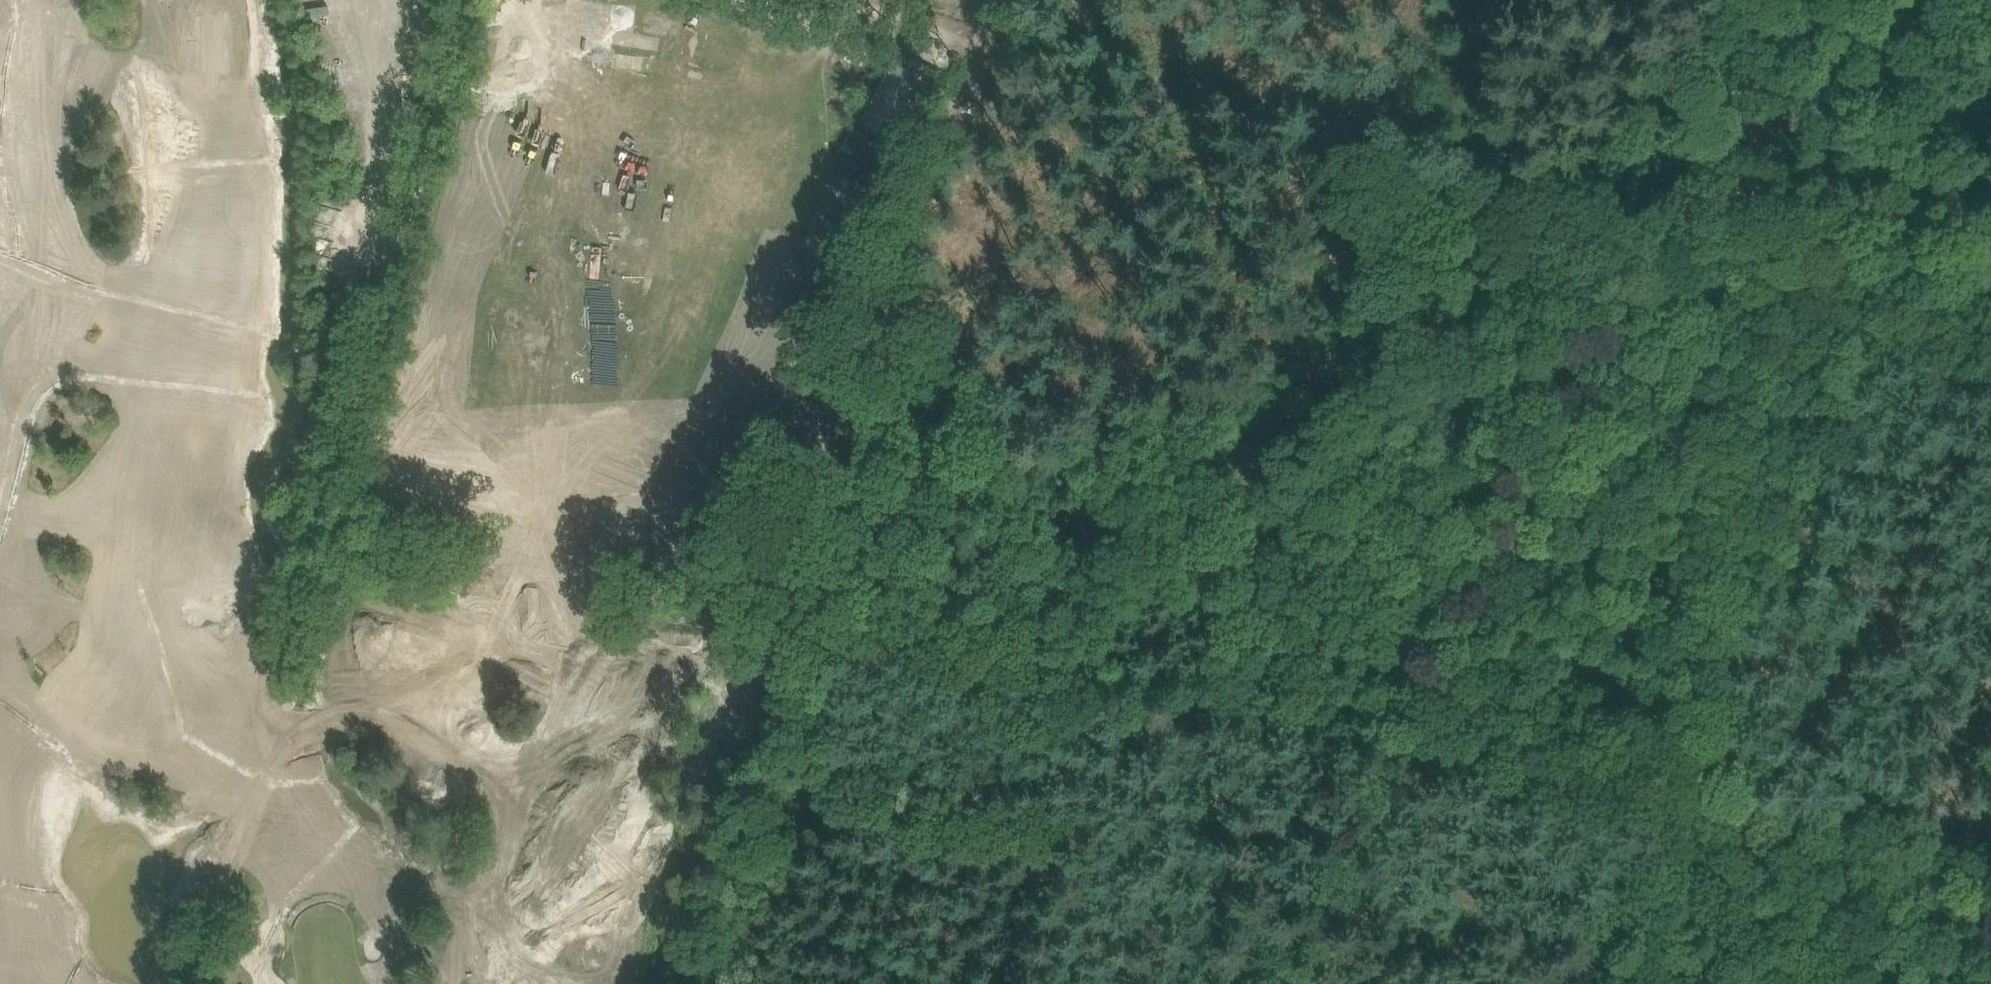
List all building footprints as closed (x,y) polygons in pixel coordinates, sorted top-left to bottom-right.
[(894,138),(929,68),(895,50),(860,120),(894,138)]
